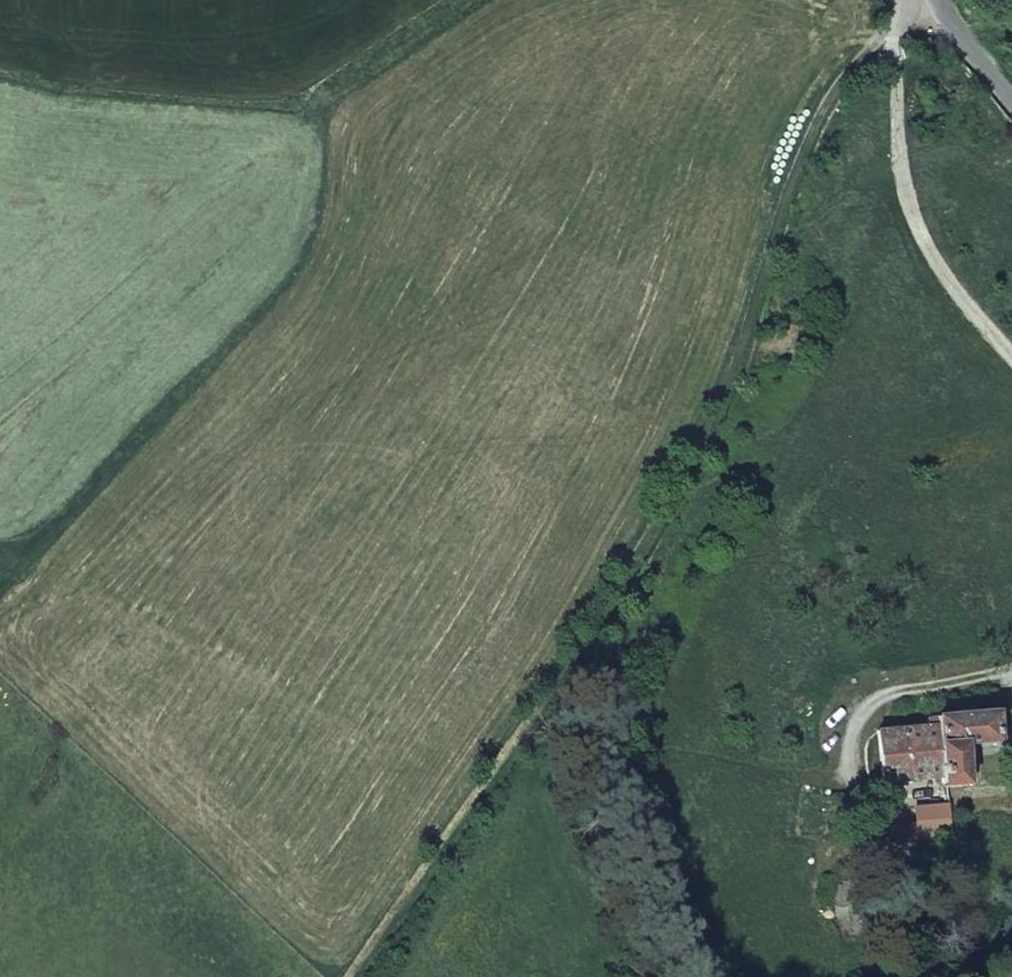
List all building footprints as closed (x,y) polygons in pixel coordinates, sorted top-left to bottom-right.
[(1000,735),(997,709),(933,713),(933,725),(869,731),(873,780),(938,775),(939,784),(969,781),(966,738),(1000,735)] [(948,833),(956,830),(953,799),(941,800),(944,833),(948,833)] [(941,800),(876,804),(879,840),(944,833),(941,800)]
